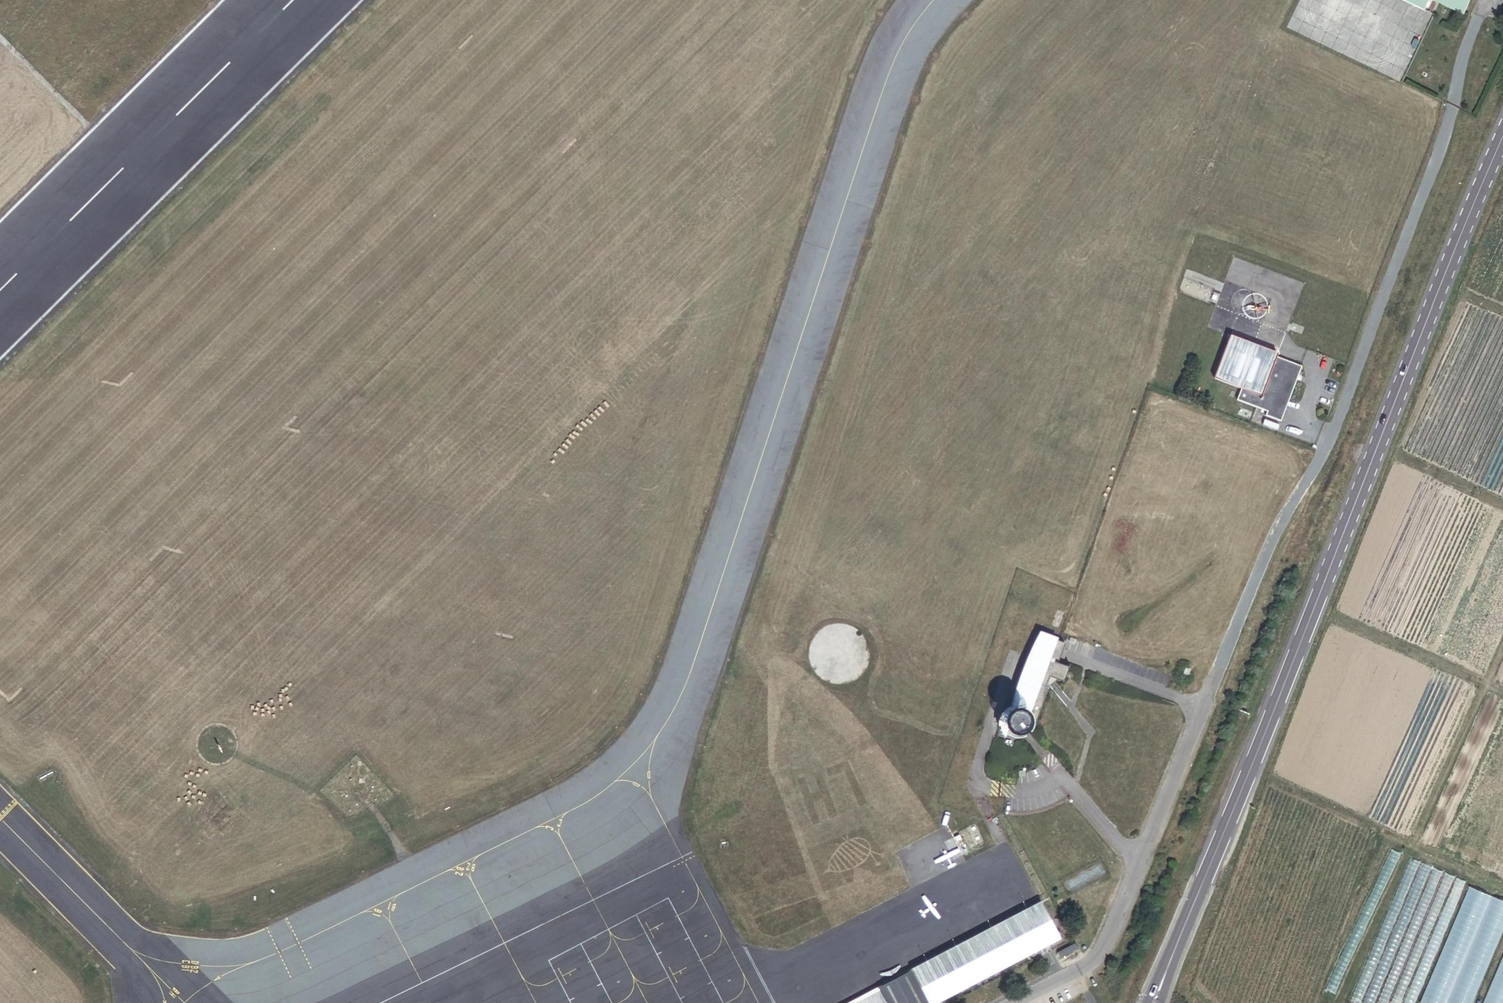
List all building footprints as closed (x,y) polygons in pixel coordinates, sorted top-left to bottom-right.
[(1427,11),(1432,0),(1403,0),(1427,11)] [(1440,1),(1464,13),(1470,0),(1437,0),(1440,1)] [(1280,422),(1301,368),(1276,357),(1277,356),(1230,338),(1214,379),(1242,390),(1237,400),(1267,412),(1266,416),(1280,422)] [(1023,702),(1020,701),(1016,713),(1020,715),(1021,718),(1015,723),(1010,721),(1007,728),(1009,730),(1008,734),(1017,738),(1022,733),(1024,734),(1029,731),(1027,728),(1033,722),(1035,722),(1037,725),(1051,685),(1048,684),(1051,676),(1066,681),(1071,667),(1065,664),(1064,667),(1056,664),(1061,651),(1064,652),(1067,643),(1060,639),(1056,641),(1054,637),(1048,635),(1047,635),(1046,636),(1045,637),(1044,638),(1043,642),(1043,644),(1043,647),(1038,661),(1036,660),(1033,668),(1035,669),(1023,702)] [(1191,668),(1186,666),(1182,674),(1188,677),(1191,668)] [(1099,863),(1066,879),(1070,887),(1103,872),(1099,863)] [(1419,1002),(1422,1002),(1475,1002),(1502,939),(1502,900),(1469,886),(1419,1002)] [(911,971),(928,1002),(938,1002),(1046,947),(1060,939),(1041,903),(911,971)] [(1057,952),(1060,958),(1080,948),(1077,942),(1057,952)] [(1483,1002),(1502,1002),(1502,952),(1483,1002)] [(878,989),(885,1002),(928,1002),(911,971),(878,989)] [(850,1002),(885,1002),(878,989),(850,1002)]
